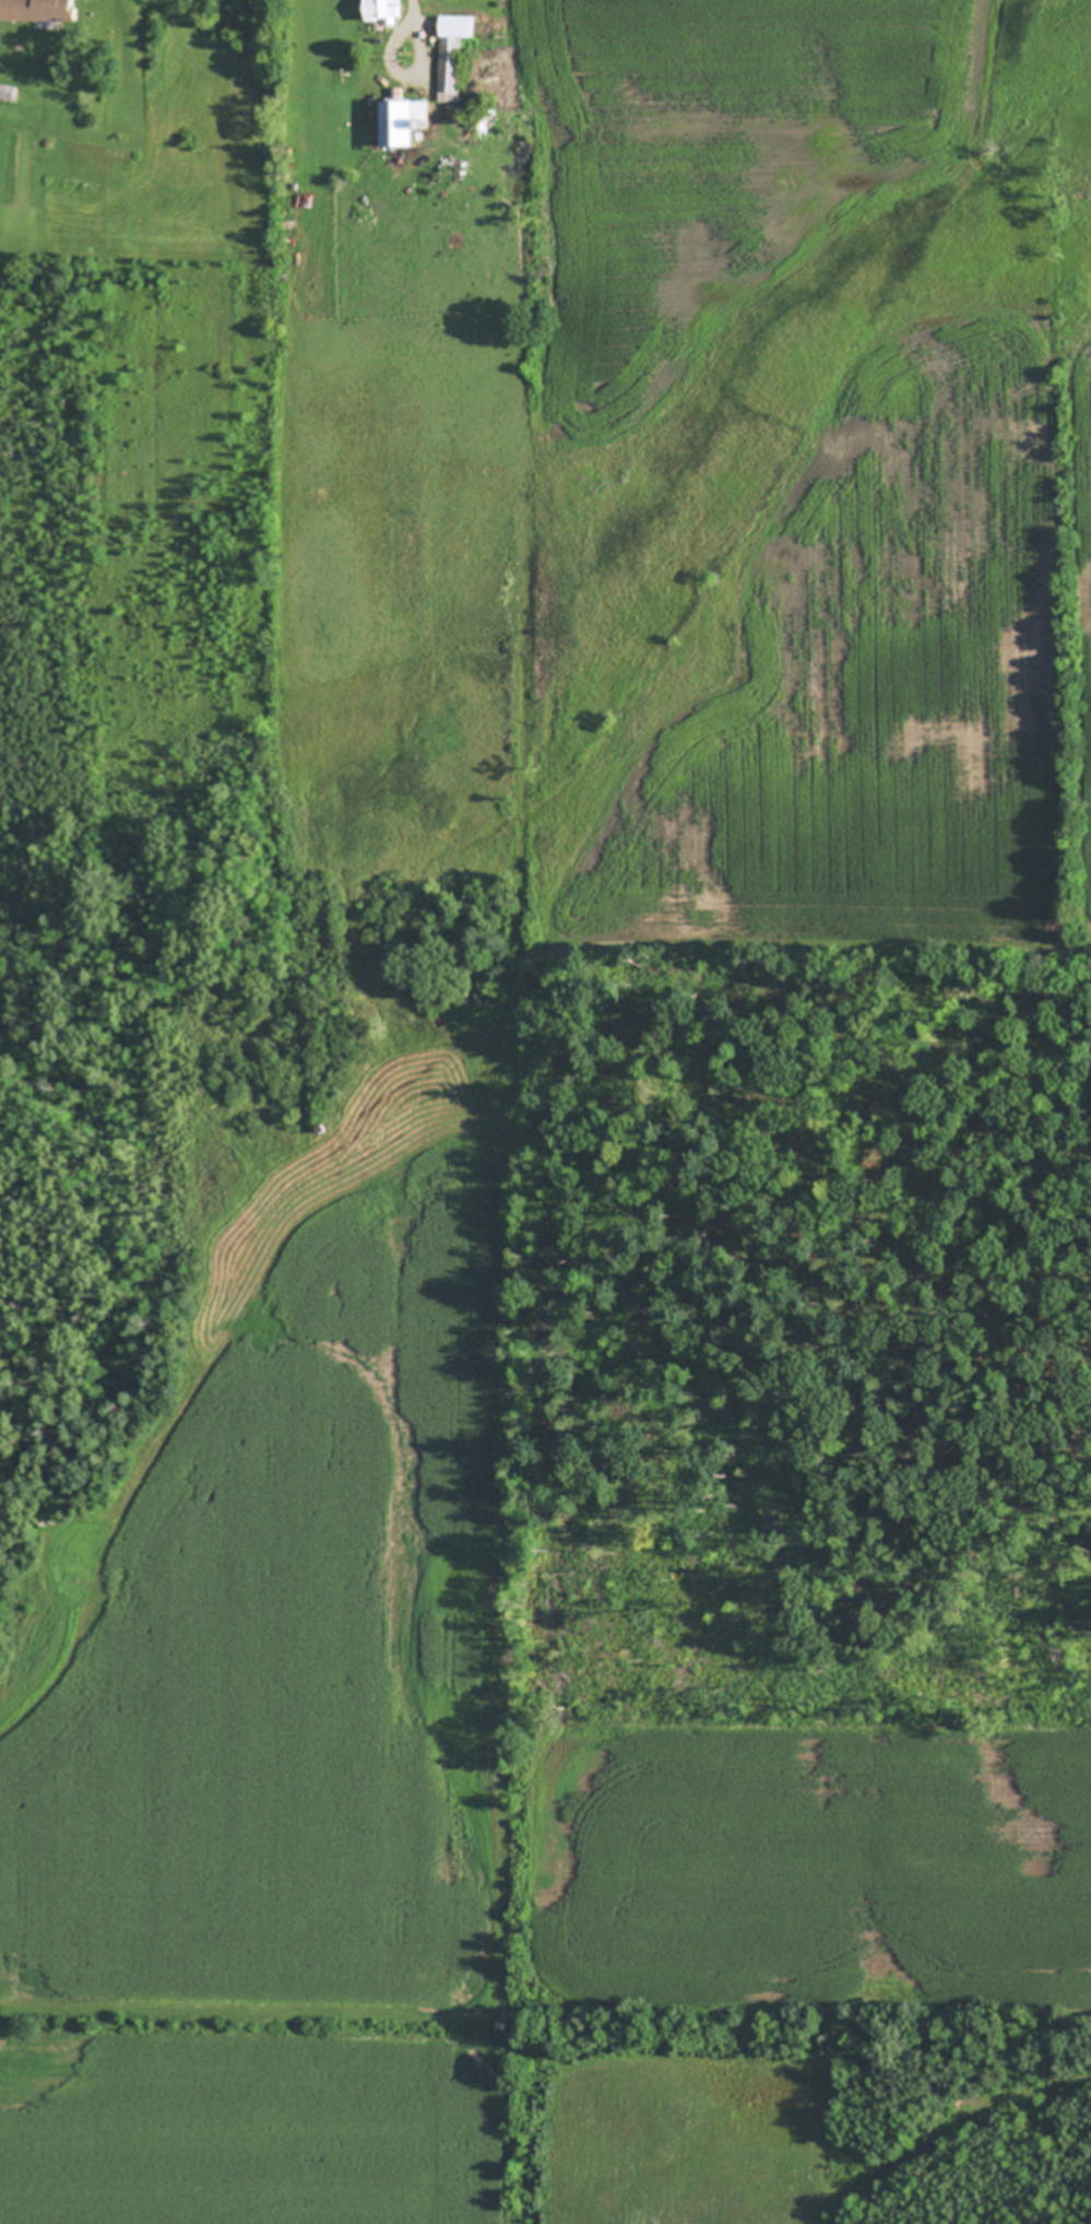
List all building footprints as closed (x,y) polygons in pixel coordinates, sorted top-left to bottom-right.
[(79,20),(0,18),(0,0),(75,0),(75,5),(79,5),(79,20)] [(368,20),(368,0),(401,0),(401,15),(396,15),(396,23),(388,23),(388,15),(379,15),(379,19),(368,20)] [(474,16),(474,37),(463,36),(462,102),(440,102),(442,36),(442,15),(474,16)] [(16,99),(0,98),(0,83),(17,85),(16,99)] [(404,89),(404,99),(417,99),(417,101),(429,101),(429,128),(417,128),(417,145),(384,145),(384,99),(394,99),(394,89),(404,89)] [(488,1002),(474,1002),(474,998),(477,997),(477,993),(479,993),(479,988),(488,988),(488,1002)]
